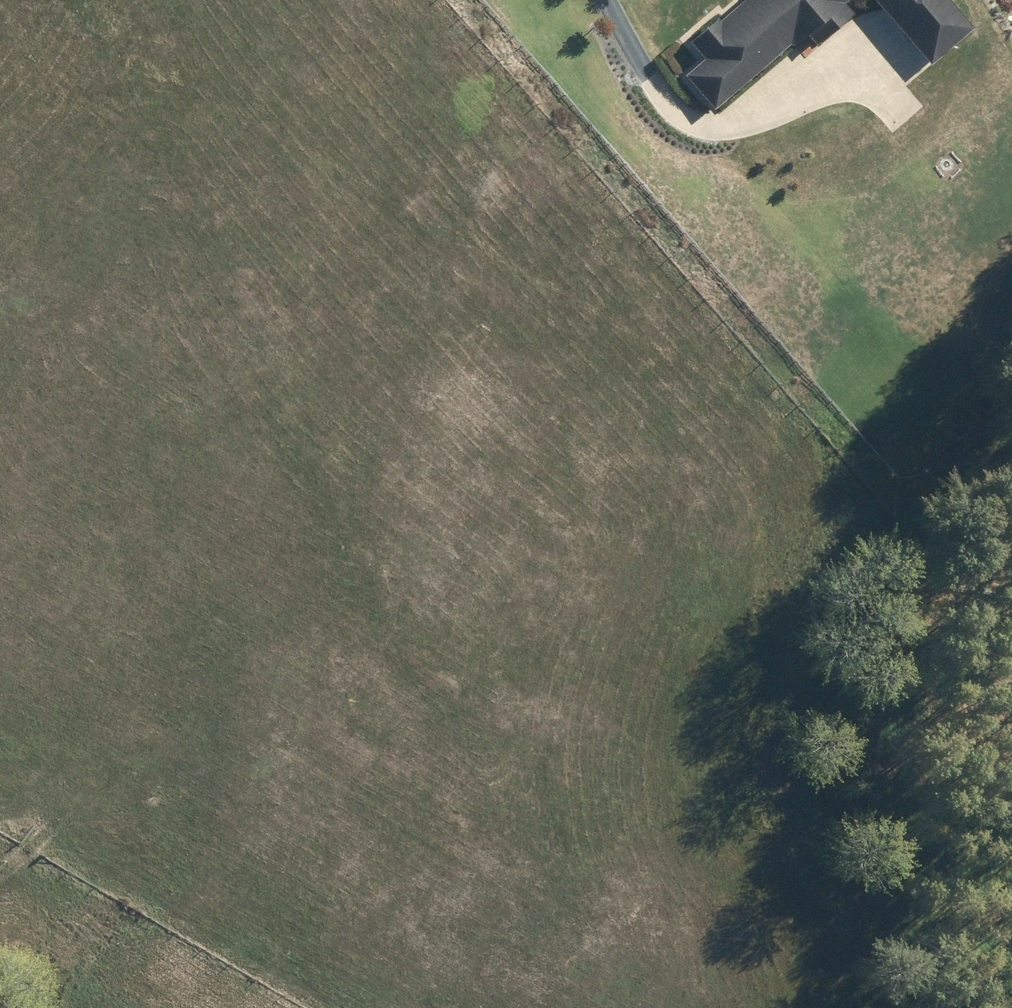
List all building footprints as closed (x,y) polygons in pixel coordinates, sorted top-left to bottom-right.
[(801,37),(817,55),(859,17),(848,5),(854,0),(720,0),(682,34),(699,52),(677,72),(715,114),(744,87),(745,88),(801,37)] [(932,68),(975,30),(947,0),(870,0),(932,68)]
